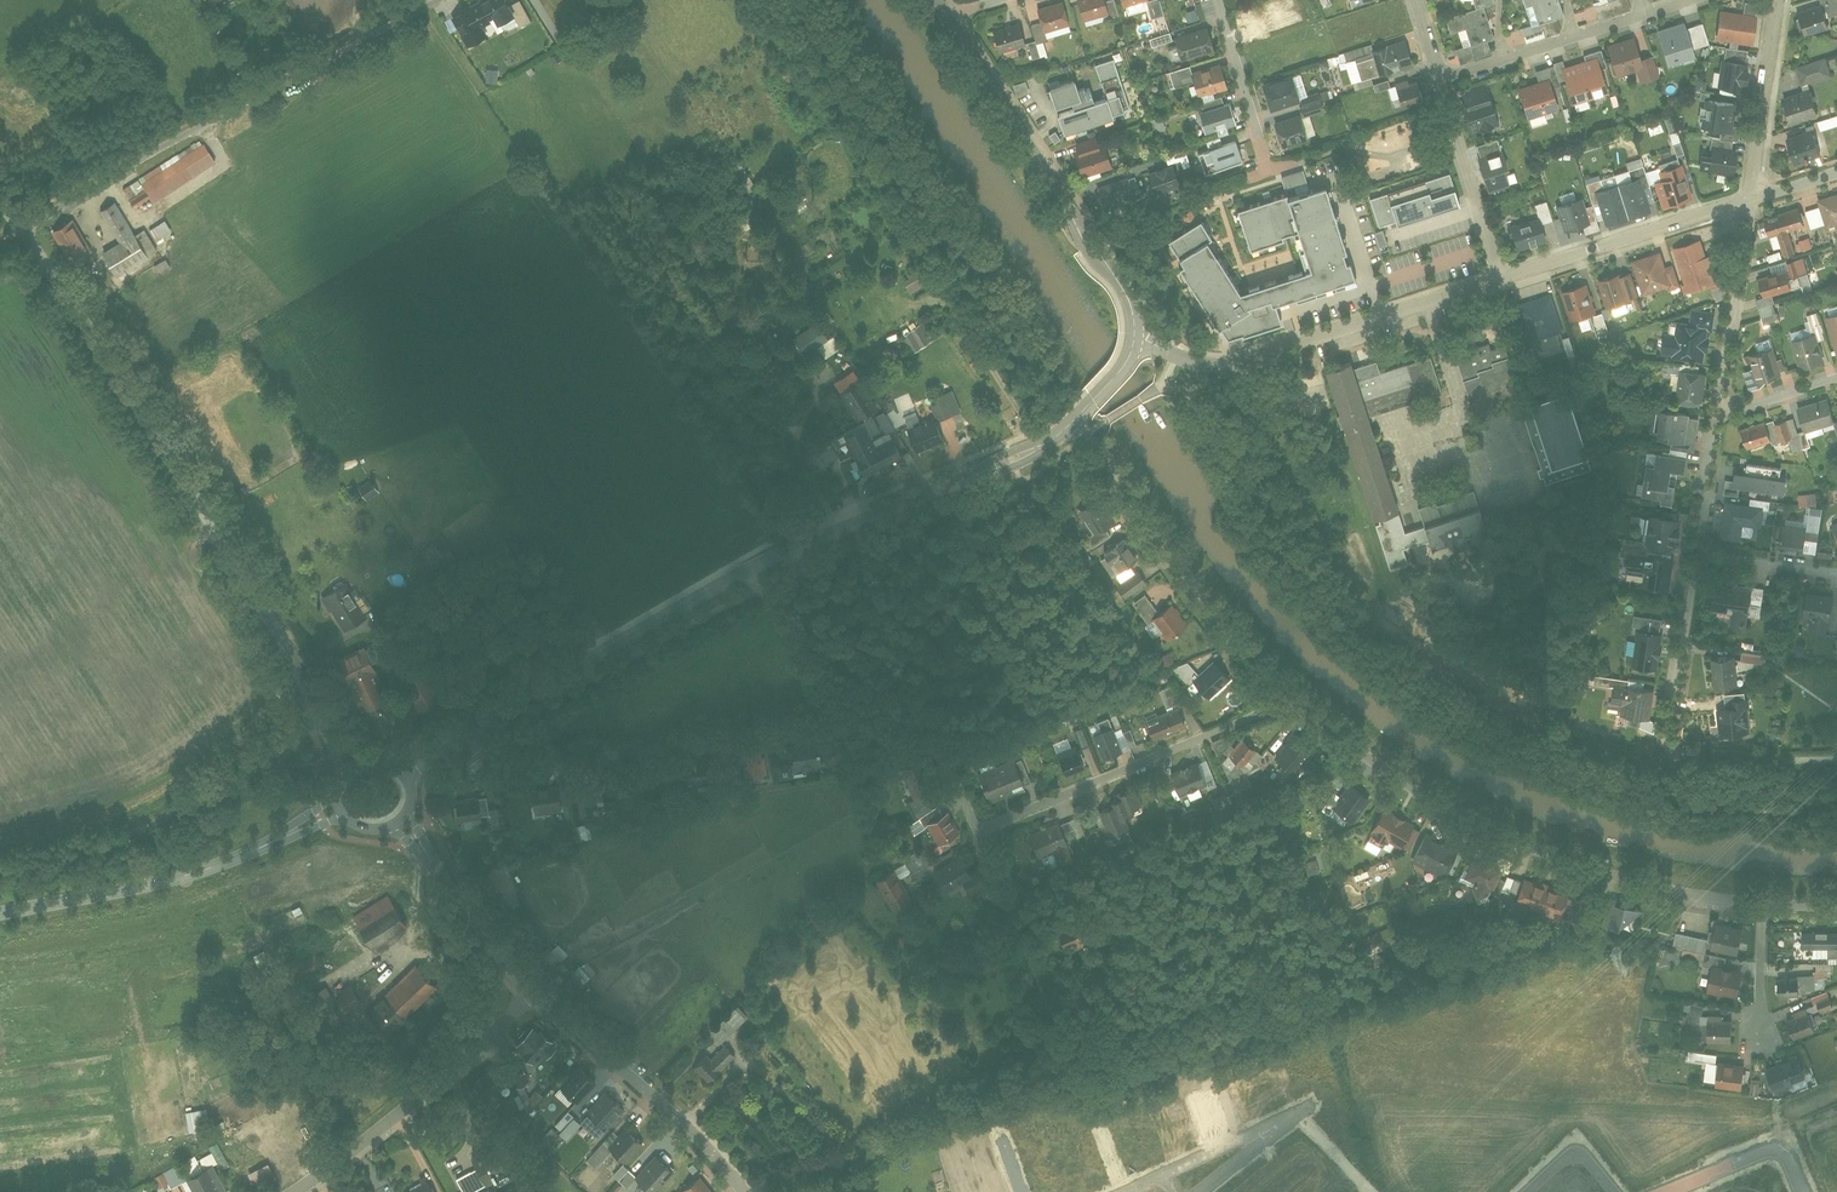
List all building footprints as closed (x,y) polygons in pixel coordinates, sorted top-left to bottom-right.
[(506,0),(495,0),(487,5),(485,1),(469,10),(471,13),(457,20),(470,45),(485,37),(479,26),(496,17),(500,25),(515,17),(506,0)] [(1038,6),(1045,28),(1073,20),(1067,0),(1058,0),(1038,6)] [(1085,17),(1111,9),(1108,0),(1080,0),(1085,17)] [(1565,15),(1560,0),(1524,0),(1526,6),(1534,3),(1540,23),(1565,15)] [(1797,14),(1804,36),(1831,28),(1824,5),(1797,14)] [(1452,32),(1467,27),(1473,46),(1495,39),(1484,6),(1478,8),(1448,18),(1452,32)] [(1197,9),(1187,12),(1189,22),(1200,19),(1197,9)] [(1718,9),(1713,39),(1750,44),(1754,14),(1718,9)] [(996,26),(1004,50),(1029,43),(1021,18),(996,26)] [(1655,27),(1667,64),(1694,55),(1691,47),(1707,42),(1700,22),(1685,27),(1682,18),(1655,27)] [(1178,35),(1185,59),(1217,50),(1210,26),(1178,35)] [(1513,45),(1527,38),(1523,30),(1509,37),(1513,45)] [(1172,31),(1151,39),(1154,47),(1175,39),(1172,31)] [(1606,42),(1617,74),(1634,69),(1639,84),(1660,77),(1652,50),(1641,53),(1635,33),(1606,42)] [(1373,45),(1381,72),(1413,63),(1405,36),(1373,45)] [(1179,47),(1171,51),(1174,60),(1183,57),(1179,47)] [(1563,78),(1571,104),(1607,92),(1600,69),(1606,67),(1600,48),(1583,53),(1584,58),(1564,64),(1562,59),(1552,62),(1558,80),(1563,78)] [(1051,87),(1057,106),(1074,101),(1075,106),(1059,111),(1066,131),(1116,115),(1115,112),(1127,108),(1120,87),(1126,85),(1116,53),(1095,60),(1105,92),(1108,91),(1109,94),(1097,98),(1095,94),(1084,98),(1077,78),(1051,87)] [(1741,80),(1747,81),(1750,64),(1743,63),(1744,58),(1723,55),(1719,86),(1740,89),(1741,80)] [(1803,85),(1834,77),(1829,58),(1798,65),(1803,85)] [(1192,69),(1200,95),(1229,87),(1222,61),(1192,69)] [(489,69),(488,82),(499,83),(500,70),(489,69)] [(1518,84),(1528,115),(1559,106),(1549,74),(1518,84)] [(1263,84),(1271,110),(1301,102),(1293,75),(1263,84)] [(1395,81),(1401,104),(1423,97),(1417,77),(1407,80),(1406,77),(1395,81)] [(1378,92),(1392,87),(1390,79),(1375,84),(1378,92)] [(1027,81),(1016,85),(1019,96),(1030,92),(1027,81)] [(1461,93),(1473,130),(1503,121),(1491,83),(1461,93)] [(1784,98),(1792,123),(1820,114),(1813,89),(1784,98)] [(1706,96),(1701,126),(1729,130),(1734,99),(1706,96)] [(1198,112),(1205,132),(1236,122),(1230,102),(1198,112)] [(1275,122),(1282,146),(1310,138),(1303,114),(1275,122)] [(1820,121),(1823,130),(1836,126),(1836,116),(1820,121)] [(1788,136),(1795,160),(1822,152),(1814,128),(1788,136)] [(1679,131),(1672,133),(1678,155),(1685,153),(1679,131)] [(1106,142),(1100,144),(1098,136),(1078,143),(1080,150),(1078,151),(1087,176),(1114,168),(1106,142)] [(1205,175),(1243,162),(1236,141),(1198,154),(1205,175)] [(206,142),(144,184),(146,188),(131,198),(137,208),(153,197),(156,202),(218,160),(206,142)] [(1710,142),(1706,169),(1734,172),(1737,146),(1710,142)] [(1482,164),(1491,192),(1512,185),(1506,168),(1509,167),(1506,156),(1482,164)] [(1682,197),(1691,194),(1681,162),(1659,169),(1663,179),(1655,182),(1663,207),(1683,201),(1682,197)] [(1172,166),(1149,174),(1156,192),(1179,184),(1172,166)] [(1430,182),(1441,213),(1461,206),(1451,175),(1430,182)] [(1106,209),(1134,199),(1127,178),(1099,188),(1106,209)] [(1629,219),(1651,212),(1640,178),(1618,185),(1629,219)] [(1410,188),(1420,220),(1441,213),(1430,182),(1410,188)] [(1301,229),(1339,216),(1328,183),(1290,196),(1301,229)] [(1607,226),(1629,219),(1618,185),(1596,192),(1607,226)] [(1389,195),(1398,223),(1399,227),(1420,220),(1410,188),(1389,195)] [(1301,229),(1290,196),(1289,193),(1240,209),(1253,248),(1286,238),(1285,233),(1301,229)] [(1819,199),(1828,227),(1836,225),(1836,227),(1836,194),(1819,199)] [(1371,201),(1381,229),(1398,223),(1389,195),(1371,201)] [(1558,203),(1567,232),(1592,224),(1582,195),(1558,203)] [(120,200),(102,210),(120,241),(100,252),(114,276),(151,254),(120,200)] [(1766,217),(1773,238),(1780,235),(1791,232),(1805,227),(1799,206),(1766,217)] [(1509,223),(1517,249),(1548,239),(1540,213),(1509,223)] [(1301,229),(1313,267),(1348,256),(1346,249),(1350,248),(1339,216),(1301,229)] [(75,218),(54,230),(70,258),(90,246),(75,218)] [(1214,236),(1204,219),(1171,239),(1181,256),(1183,255),(1187,262),(1182,265),(1229,338),(1285,320),(1279,300),(1273,280),(1243,290),(1210,238),(1214,236)] [(158,241),(173,232),(166,220),(151,229),(158,241)] [(1377,232),(1381,247),(1388,245),(1385,231),(1377,232)] [(1791,232),(1780,235),(1787,257),(1798,253),(1791,232)] [(1715,253),(1707,255),(1702,238),(1674,247),(1689,294),(1717,285),(1724,283),(1715,253)] [(1772,262),(1784,258),(1782,251),(1769,255),(1772,262)] [(1674,285),(1664,252),(1635,261),(1645,294),(1674,285)] [(1313,267),(1320,287),(1358,274),(1353,259),(1350,260),(1348,256),(1313,267)] [(1288,275),(1273,280),(1279,300),(1296,294),(1320,287),(1313,267),(1288,275)] [(1632,301),(1631,296),(1638,294),(1631,271),(1623,273),(1622,270),(1601,277),(1611,308),(1632,301)] [(1790,271),(1758,280),(1763,300),(1795,291),(1790,271)] [(912,291),(929,283),(926,276),(908,285),(912,291)] [(1573,322),(1598,315),(1587,281),(1562,288),(1573,322)] [(1527,341),(1566,329),(1553,290),(1515,302),(1527,341)] [(1692,306),(1691,318),(1678,316),(1676,331),(1664,329),(1661,349),(1673,350),(1673,354),(1706,358),(1710,329),(1714,329),(1716,309),(1692,306)] [(1824,316),(1836,355),(1836,312),(1824,316)] [(827,358),(843,348),(838,340),(832,344),(818,323),(795,338),(807,356),(820,347),(827,358)] [(923,326),(902,335),(911,353),(931,344),(923,326)] [(1804,369),(1823,363),(1812,328),(1793,334),(1804,369)] [(1505,392),(1500,377),(1515,372),(1505,341),(1490,345),(1488,340),(1454,351),(1470,403),(1505,392)] [(1759,380),(1781,373),(1771,341),(1749,348),(1759,380)] [(1377,521),(1393,571),(1410,566),(1404,548),(1430,539),(1425,524),(1407,530),(1400,508),(1401,508),(1372,415),(1445,392),(1433,354),(1382,370),(1378,358),(1356,365),(1352,354),(1322,363),(1371,517),(1378,515),(1380,520),(1377,521)] [(1677,395),(1703,399),(1707,369),(1681,366),(1677,395)] [(856,369),(834,383),(860,421),(881,406),(856,369)] [(911,429),(919,450),(946,439),(938,421),(962,412),(954,391),(930,400),(937,418),(911,429)] [(1525,407),(1549,484),(1598,469),(1574,391),(1525,407)] [(1796,405),(1804,432),(1836,422),(1828,395),(1796,405)] [(1651,434),(1671,437),(1670,446),(1690,449),(1691,439),(1697,439),(1700,414),(1690,412),(1690,408),(1656,403),(1651,434)] [(1748,450),(1773,442),(1766,420),(1741,428),(1748,450)] [(845,437),(868,478),(876,474),(893,465),(905,458),(893,436),(877,445),(866,426),(845,437)] [(1691,456),(1651,451),(1645,494),(1664,497),(1663,506),(1677,508),(1681,481),(1672,480),(1673,469),(1689,471),(1691,456)] [(1726,478),(1724,493),(1740,495),(1741,485),(1786,491),(1787,478),(1780,477),(1781,469),(1749,464),(1748,472),(1735,470),(1734,479),(1726,478)] [(373,480),(360,488),(368,501),(381,493),(373,480)] [(1433,548),(1455,541),(1458,550),(1473,546),(1470,536),(1487,531),(1485,525),(1487,525),(1481,506),(1475,508),(1469,488),(1458,492),(1458,495),(1439,501),(1438,499),(1427,503),(1433,521),(1425,524),(1430,539),(1433,548)] [(1818,493),(1800,494),(1801,506),(1818,505),(1818,493)] [(1100,500),(1079,513),(1095,539),(1116,526),(1100,500)] [(1744,537),(1745,524),(1761,526),(1764,506),(1725,500),(1720,533),(1744,537)] [(1649,543),(1674,545),(1677,514),(1651,511),(1649,543)] [(1807,526),(1783,523),(1780,547),(1804,550),(1807,526)] [(1127,539),(1104,553),(1118,576),(1141,562),(1127,539)] [(1646,586),(1672,591),(1677,560),(1651,556),(1646,586)] [(1120,586),(1129,597),(1149,580),(1139,569),(1120,586)] [(1752,586),(1714,580),(1711,606),(1732,609),(1730,623),(1747,625),(1752,586)] [(321,601),(342,634),(367,619),(346,585),(321,601)] [(1804,613),(1810,614),(1808,628),(1829,631),(1835,591),(1807,587),(1804,613)] [(1173,605),(1153,621),(1169,643),(1190,627),(1173,605)] [(1633,664),(1659,667),(1663,628),(1636,625),(1633,664)] [(377,667),(366,646),(340,659),(351,680),(348,681),(363,712),(386,700),(371,670),(377,667)] [(1767,663),(1768,654),(1744,652),(1743,661),(1767,663)] [(1716,689),(1739,686),(1735,653),(1713,656),(1716,689)] [(1233,680),(1213,660),(1192,680),(1212,700),(1233,680)] [(1612,703),(1623,704),(1622,717),(1651,720),(1653,688),(1613,684),(1612,703)] [(1162,689),(1167,706),(1178,703),(1173,686),(1162,689)] [(1720,736),(1749,733),(1746,703),(1717,706),(1720,736)] [(1147,718),(1155,740),(1188,727),(1179,706),(1147,718)] [(1078,730),(1082,746),(1088,744),(1084,728),(1078,730)] [(1113,729),(1094,736),(1104,762),(1123,755),(1113,729)] [(1294,735),(1277,755),(1293,769),(1310,748),(1294,735)] [(1246,739),(1230,757),(1243,768),(1258,749),(1246,739)] [(1058,754),(1065,775),(1087,767),(1080,747),(1058,754)] [(936,791),(922,760),(903,768),(916,799),(936,791)] [(1017,760),(979,773),(990,804),(1028,792),(1017,760)] [(780,765),(782,778),(795,777),(794,763),(780,765)] [(1234,763),(1226,765),(1229,777),(1236,775),(1234,763)] [(1204,786),(1197,765),(1173,773),(1181,794),(1204,786)] [(1365,818),(1377,802),(1351,784),(1340,800),(1365,818)] [(1094,813),(1104,840),(1127,832),(1123,820),(1132,817),(1130,812),(1141,809),(1134,789),(1124,793),(1125,797),(1115,801),(1117,805),(1094,813)] [(1387,808),(1372,833),(1401,850),(1415,825),(1387,808)] [(958,833),(947,814),(921,829),(933,848),(958,833)] [(590,822),(580,825),(584,839),(594,836),(590,822)] [(1067,848),(1058,822),(1030,832),(1039,858),(1067,848)] [(1463,854),(1425,834),(1412,859),(1451,879),(1463,854)] [(1484,860),(1475,856),(1466,876),(1478,881),(1474,891),(1487,896),(1491,887),(1495,888),(1504,868),(1494,864),(1496,859),(1486,855),(1484,860)] [(962,857),(935,870),(946,892),(973,878),(962,857)] [(913,900),(895,870),(876,881),(893,911),(913,900)] [(984,877),(968,887),(973,895),(989,886),(984,877)] [(1538,883),(1526,878),(1517,904),(1561,920),(1570,894),(1559,890),(1538,883)] [(1636,905),(1607,900),(1603,925),(1633,929),(1636,905)] [(368,926),(379,943),(401,928),(390,912),(368,926)] [(1748,928),(1717,922),(1712,948),(1743,954),(1748,928)] [(1802,931),(1802,948),(1836,948),(1836,931),(1802,931)] [(303,971),(321,969),(319,954),(302,956),(303,971)] [(387,994),(409,1017),(440,986),(418,963),(387,994)] [(1746,970),(1712,965),(1708,991),(1742,997),(1746,970)] [(1800,976),(1778,978),(1780,999),(1802,997),(1800,976)] [(388,1037),(409,1017),(387,994),(366,1014),(388,1037)] [(1813,998),(1801,1003),(1803,1008),(1816,1004),(1813,998)] [(713,1031),(723,1042),(751,1017),(740,1006),(713,1031)] [(1787,1019),(1795,1039),(1815,1031),(1807,1011),(1787,1019)] [(1735,1042),(1735,1020),(1709,1020),(1710,1043),(1735,1042)] [(538,1071),(558,1048),(533,1026),(512,1049),(538,1071)] [(708,1054),(695,1067),(710,1082),(736,1055),(726,1046),(713,1059),(708,1054)] [(1767,1069),(1776,1093),(1806,1081),(1797,1058),(1767,1069)] [(1715,1088),(1744,1092),(1748,1066),(1719,1062),(1715,1088)] [(597,1082),(580,1067),(562,1087),(579,1102),(597,1082)] [(526,1083),(531,1080),(527,1070),(522,1073),(526,1083)] [(626,1108),(607,1091),(583,1118),(602,1135),(626,1108)] [(188,1111),(191,1131),(202,1129),(201,1122),(206,1121),(204,1109),(188,1111)] [(569,1136),(582,1121),(570,1110),(556,1125),(569,1136)] [(284,1142),(271,1119),(245,1134),(254,1148),(252,1149),(262,1167),(266,1165),(274,1179),(298,1165),(290,1151),(288,1152),(282,1143),(284,1142)] [(644,1144),(628,1130),(611,1150),(627,1164),(644,1144)] [(1299,1135),(1280,1150),(1299,1174),(1319,1159),(1299,1135)] [(213,1153),(200,1159),(205,1168),(217,1162),(220,1169),(230,1164),(219,1143),(210,1147),(213,1153)] [(478,1163),(488,1184),(511,1173),(501,1152),(478,1163)] [(657,1154),(636,1177),(653,1191),(659,1191),(677,1172),(657,1154)] [(1266,1160),(1246,1176),(1259,1191),(1290,1191),(1297,1186),(1284,1169),(1277,1174),(1266,1160)] [(160,1188),(170,1183),(172,1188),(188,1180),(180,1165),(155,1177),(160,1188)] [(196,1191),(222,1191),(209,1168),(189,1179),(196,1191)] [(703,1176),(683,1191),(715,1191),(703,1176)] [(407,1191),(434,1191),(429,1181),(407,1191)]
